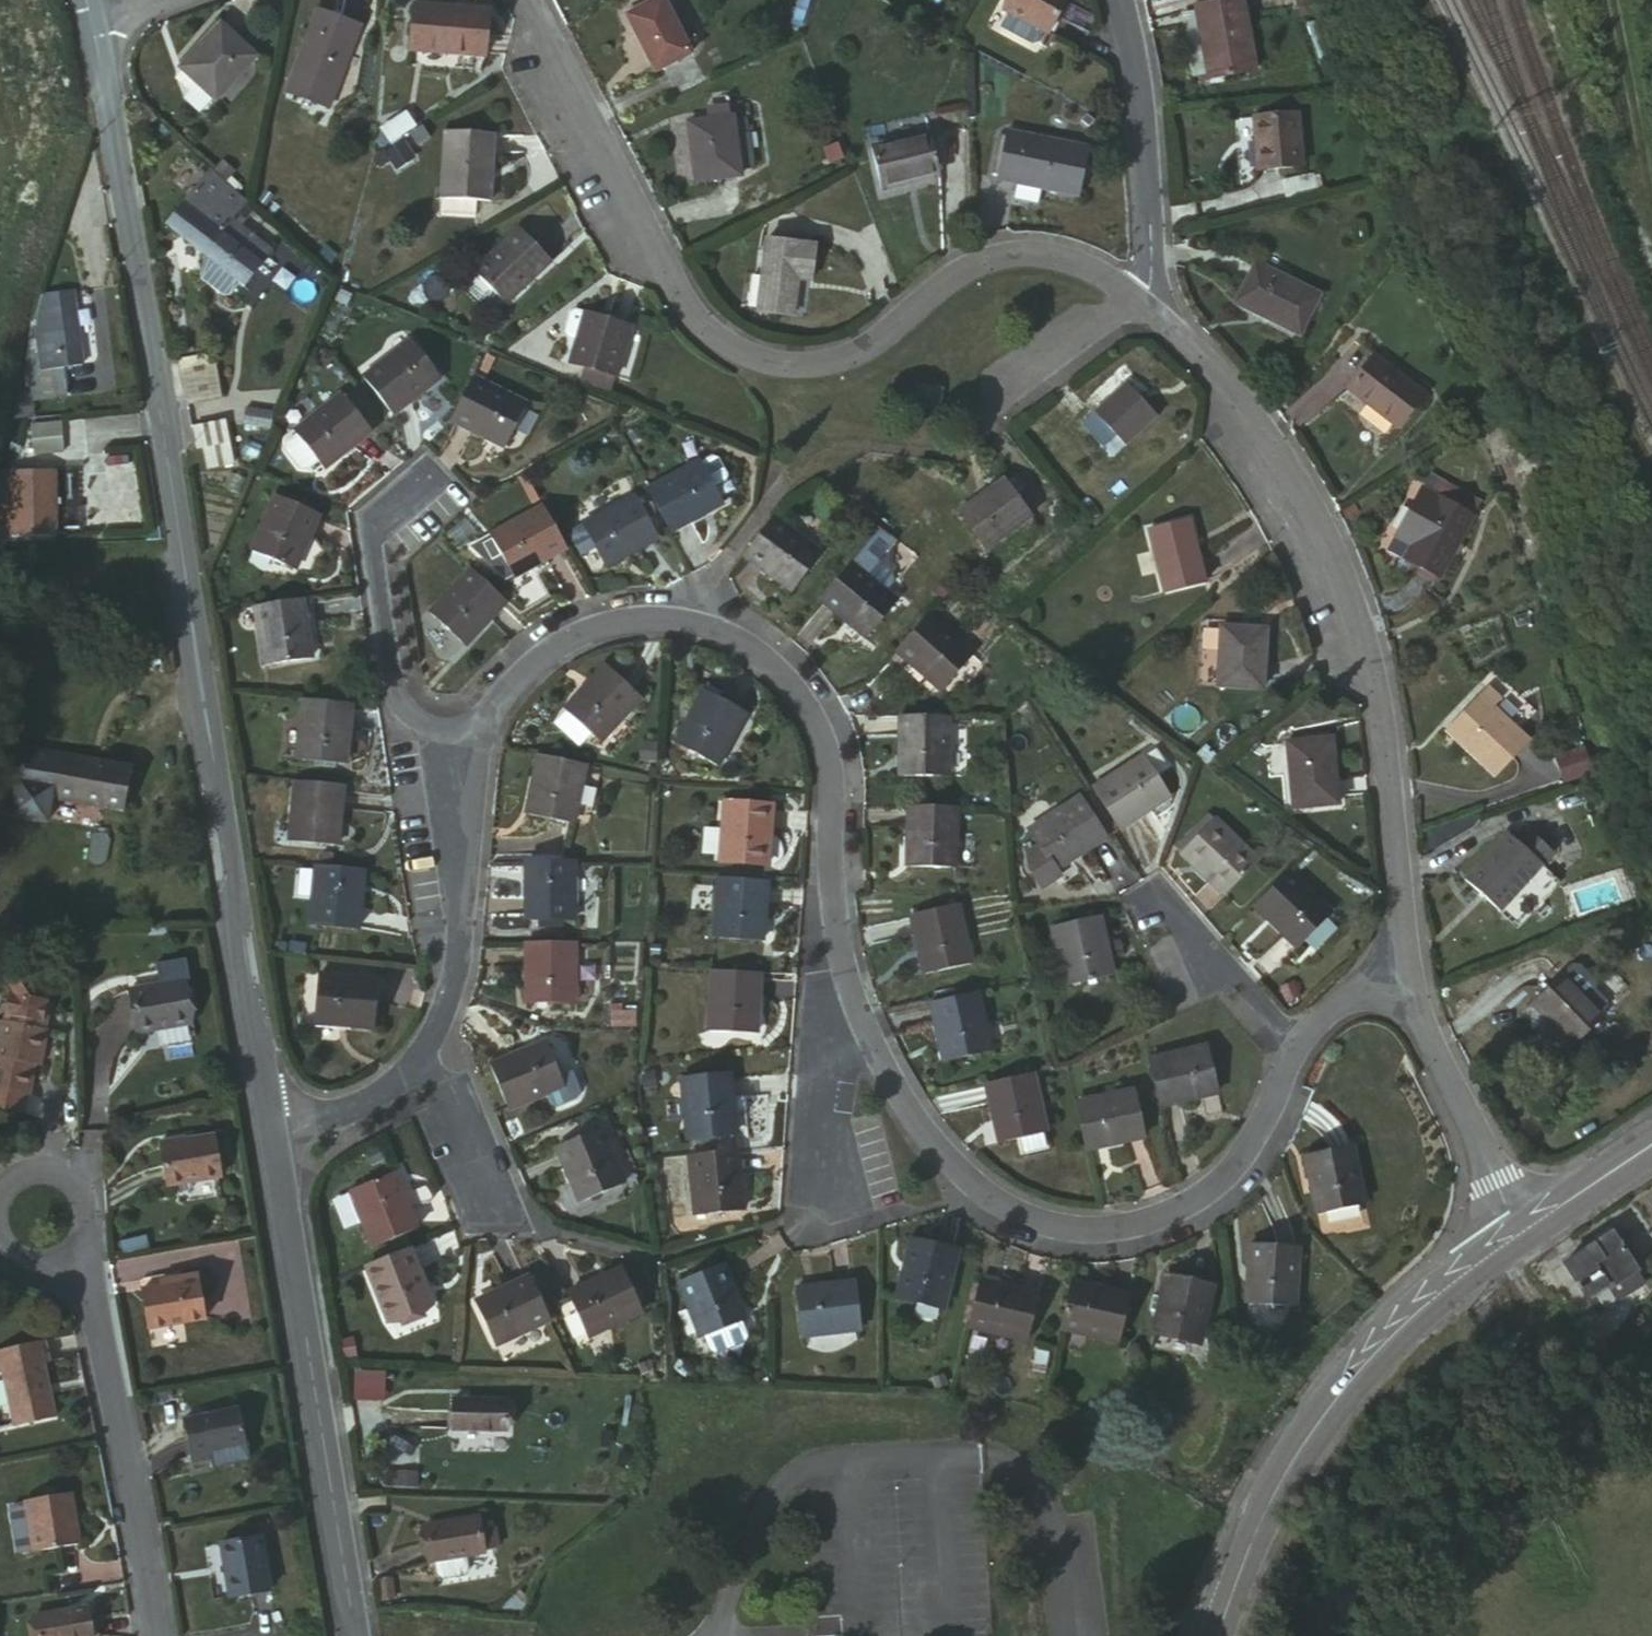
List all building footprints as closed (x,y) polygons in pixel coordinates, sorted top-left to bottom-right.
[(1014,4),(1018,6),(1010,21),(1046,39),(1053,37),(1058,26),(1062,28),(1076,0),(1016,0),(1014,4)] [(1210,35),(1220,81),(1265,71),(1250,0),(1236,0),(1210,6),(1215,34),(1210,35)] [(636,22),(669,79),(703,57),(671,2),(636,22)] [(1203,7),(1210,35),(1215,34),(1210,6),(1203,7)] [(494,63),(497,17),(419,11),(415,56),(494,63)] [(294,92),(340,106),(359,45),(314,30),(294,92)] [(194,87),(209,104),(213,107),(256,65),(225,32),(181,72),(183,75),(194,87)] [(175,83),(186,94),(194,87),(183,75),(175,83)] [(193,118),(209,104),(194,87),(186,94),(178,101),(193,118)] [(294,92),(286,117),(333,130),(340,106),(294,92)] [(388,142),(414,124),(404,109),(377,127),(388,142)] [(1258,114),(1263,169),(1310,164),(1303,110),(1258,114)] [(1004,132),(1085,175),(1086,131),(1003,122),(1004,132)] [(706,192),(753,187),(744,125),(698,129),(706,192)] [(1094,196),(1097,183),(1015,141),(1010,185),(1094,196)] [(491,222),(508,156),(455,142),(438,208),(491,222)] [(897,202),(954,187),(944,147),(886,165),(897,202)] [(241,219),(246,212),(212,181),(189,208),(225,240),(225,239),(241,219)] [(225,240),(189,208),(170,229),(207,260),(225,240)] [(254,230),(241,219),(225,239),(225,240),(263,273),(275,259),(249,237),(254,230)] [(503,309),(513,319),(561,269),(528,237),(480,287),(483,290),(474,299),(474,305),(488,318),(494,319),(503,309)] [(263,273),(225,240),(207,260),(246,292),(263,273)] [(820,293),(827,256),(778,250),(765,321),(803,327),(810,291),(820,293)] [(232,299),(241,289),(207,260),(203,280),(210,285),(226,299),(232,299)] [(1303,341),(1322,303),(1258,268),(1238,309),(1303,341)] [(210,285),(213,307),(226,299),(210,285)] [(93,372),(92,362),(87,314),(86,301),(58,304),(53,318),(46,318),(44,344),(45,367),(47,377),(93,372)] [(605,369),(635,381),(652,329),(607,314),(598,312),(594,313),(587,331),(589,336),(599,340),(591,363),(605,369)] [(190,379),(218,375),(210,332),(183,336),(190,379)] [(443,382),(411,342),(365,380),(397,420),(443,382)] [(1431,392),(1380,358),(1355,395),(1405,430),(1431,392)] [(631,393),(635,381),(605,369),(601,381),(631,393)] [(1118,439),(1126,449),(1158,420),(1126,385),(1084,426),(1106,450),(1118,439)] [(509,460),(534,421),(482,388),(458,428),(509,460)] [(222,402),(193,407),(196,425),(203,425),(225,421),(222,402)] [(327,476),(374,439),(343,402),(298,439),(300,442),(288,451),(288,457),(303,476),(309,476),(320,468),(327,476)] [(225,421),(203,425),(206,448),(228,445),(225,421)] [(42,458),(71,456),(69,423),(39,425),(42,458)] [(682,539),(736,511),(713,468),(658,494),(682,539)] [(19,475),(6,476),(0,501),(0,538),(18,538),(19,475)] [(65,475),(19,475),(18,538),(64,537),(65,475)] [(1009,478),(963,509),(988,546),(1033,514),(1009,478)] [(1438,497),(1452,506),(1489,527),(1497,512),(1460,491),(1460,492),(1446,484),(1438,497)] [(1424,556),(1417,569),(1454,590),(1489,527),(1452,506),(1438,497),(1435,496),(1408,546),(1424,556)] [(304,573),(327,523),(283,504),(262,554),(304,573)] [(610,524),(648,557),(667,547),(647,506),(610,524)] [(516,580),(562,559),(542,517),(495,539),(516,580)] [(1201,519),(1157,527),(1158,529),(1169,592),(1212,583),(1201,519)] [(835,562),(783,521),(772,530),(753,560),(805,601),(835,562)] [(617,572),(648,557),(610,524),(596,531),(612,561),(617,572)] [(596,568),(612,561),(596,531),(581,539),(596,568)] [(907,607),(861,570),(830,607),(878,646),(907,607)] [(467,652),(506,612),(474,576),(433,618),(467,652)] [(319,663),(309,608),(267,616),(275,670),(319,663)] [(977,660),(931,624),(900,658),(949,697),(977,660)] [(1276,631),(1229,628),(1226,691),(1275,693),(1276,674),(1276,631)] [(608,742),(646,703),(613,671),(574,710),(576,712),(599,733),(608,742)] [(713,766),(751,720),(715,690),(677,737),(713,766)] [(1499,703),(1458,749),(1505,790),(1540,753),(1506,723),(1514,714),(1499,703)] [(354,707),(308,706),(303,763),(349,767),(354,707)] [(599,733),(576,712),(565,724),(587,745),(599,733)] [(906,787),(909,789),(952,787),(951,730),(902,731),(902,784),(906,787)] [(1296,814),(1345,811),(1342,740),(1294,743),(1296,814)] [(1577,789),(1600,780),(1592,754),(1567,763),(1577,789)] [(583,767),(539,758),(528,819),(573,827),(583,767)] [(130,820),(137,777),(31,761),(20,829),(56,834),(60,809),(130,820)] [(1152,770),(1165,790),(1178,780),(1165,762),(1152,770)] [(1178,809),(1165,790),(1152,770),(1151,768),(1104,798),(1131,840),(1178,809)] [(339,852),(346,799),(301,794),(294,847),(339,852)] [(763,866),(767,807),(722,804),(718,864),(763,866)] [(1047,855),(1064,880),(1113,849),(1087,808),(1036,841),(1047,855)] [(1232,901),(1269,868),(1229,821),(1193,852),(1232,901)] [(955,874),(953,828),(909,828),(909,875),(955,874)] [(1548,876),(1561,861),(1533,838),(1523,852),(1511,842),(1469,892),(1508,924),(1548,876)] [(1033,863),(1041,883),(1052,903),(1070,891),(1064,880),(1047,855),(1033,863)] [(575,928),(575,866),(529,866),(528,928),(575,928)] [(364,942),(373,882),(324,875),(315,935),(364,942)] [(1548,876),(1508,924),(1526,939),(1565,892),(1548,876)] [(1338,927),(1296,879),(1263,911),(1303,959),(1338,927)] [(717,892),(762,895),(762,883),(717,881),(717,892)] [(759,943),(762,895),(717,892),(714,940),(759,943)] [(960,974),(945,911),(900,921),(917,984),(960,974)] [(1121,990),(1117,973),(1107,930),(1059,942),(1073,1001),(1121,990)] [(577,1010),(578,949),(528,948),(527,1010),(577,1010)] [(711,983),(757,986),(759,973),(712,969),(711,983)] [(1584,975),(1574,984),(1543,1014),(1585,1057),(1616,1027),(1612,1024),(1619,1017),(1619,1010),(1608,999),(1608,992),(1591,975),(1584,975)] [(57,1060),(62,1037),(54,1035),(60,1008),(40,978),(17,992),(23,1001),(18,1027),(13,1026),(3,1074),(0,1088),(0,1093),(2,1093),(35,1100),(37,1101),(44,1072),(47,1058),(57,1060)] [(377,1037),(385,992),(323,983),(316,1029),(377,1037)] [(754,1036),(757,986),(711,983),(708,1032),(754,1036)] [(144,1042),(199,1034),(194,991),(138,1000),(144,1042)] [(996,1059),(982,1000),(935,1008),(950,1069),(996,1059)] [(611,1014),(611,1031),(632,1031),(632,1014),(611,1014)] [(492,1065),(506,1111),(545,1100),(548,1109),(555,1114),(572,1109),(576,1101),(570,1081),(560,1085),(549,1048),(492,1065)] [(1217,1057),(1157,1070),(1167,1112),(1226,1098),(1217,1057)] [(54,1073),(57,1060),(47,1058),(44,1072),(54,1073)] [(1053,1140),(1037,1080),(992,1089),(1008,1150),(1027,1146),(1049,1141),(1053,1140)] [(732,1140),(732,1082),(689,1082),(689,1140),(732,1140)] [(0,1102),(0,1113),(31,1119),(35,1100),(2,1093),(0,1102)] [(1140,1097),(1085,1109),(1095,1155),(1151,1144),(1140,1097)] [(564,1212),(613,1196),(596,1136),(547,1150),(564,1212)] [(230,1181),(223,1142),(193,1147),(193,1141),(167,1146),(174,1191),(230,1181)] [(1053,1157),(1049,1141),(1027,1146),(1030,1163),(1053,1157)] [(1320,1222),(1364,1214),(1351,1154),(1307,1164),(1320,1222)] [(738,1155),(691,1157),(695,1217),(743,1212),(738,1155)] [(685,1157),(668,1157),(670,1215),(687,1215),(685,1157)] [(374,1246),(421,1229),(401,1173),(353,1190),(374,1246)] [(1594,1301),(1636,1272),(1614,1239),(1569,1268),(1592,1301),(1594,1301)] [(944,1312),(957,1249),(913,1241),(899,1302),(944,1312)] [(1297,1316),(1304,1258),(1256,1253),(1251,1311),(1297,1316)] [(423,1313),(439,1307),(423,1264),(376,1281),(392,1324),(397,1322),(402,1336),(407,1338),(426,1331),(428,1326),(423,1313)] [(709,1338),(755,1322),(737,1266),(691,1283),(709,1338)] [(593,1339),(647,1313),(624,1267),(571,1292),(593,1339)] [(1645,1286),(1636,1272),(1594,1301),(1602,1314),(1645,1286)] [(553,1319),(533,1276),(479,1300),(499,1343),(553,1319)] [(1204,1347),(1220,1290),(1175,1277),(1158,1333),(1204,1347)] [(191,1281),(192,1287),(192,1293),(170,1296),(154,1298),(160,1337),(216,1327),(209,1278),(191,1281)] [(988,1291),(988,1283),(979,1281),(969,1331),(977,1332),(987,1296),(988,1291)] [(1042,1294),(988,1283),(988,1291),(987,1296),(977,1332),(1031,1343),(1042,1294)] [(192,1293),(192,1287),(169,1290),(170,1296),(192,1293)] [(1071,1336),(1084,1290),(1074,1288),(1063,1334),(1071,1336)] [(805,1349),(867,1338),(858,1290),(797,1301),(805,1349)] [(1132,1302),(1084,1290),(1071,1336),(1120,1349),(1132,1302)] [(1046,1361),(1047,1352),(1040,1350),(1035,1372),(1043,1374),(1046,1361)] [(59,1429),(50,1379),(63,1376),(58,1352),(0,1363),(0,1383),(10,1381),(21,1434),(59,1429)] [(1054,1354),(1047,1352),(1046,1361),(1043,1374),(1049,1376),(1054,1354)] [(460,1397),(461,1431),(518,1431),(519,1398),(460,1397)] [(256,1455),(249,1420),(193,1431),(202,1475),(225,1471),(223,1461),(256,1455)] [(76,1500),(29,1508),(38,1559),(85,1550),(76,1500)] [(516,1552),(512,1517),(457,1523),(461,1559),(466,1557),(467,1572),(473,1576),(494,1574),(498,1569),(496,1555),(516,1552)] [(277,1600),(270,1546),(228,1553),(237,1607),(277,1600)] [(39,1620),(42,1635),(99,1635),(95,1611),(39,1620)]
